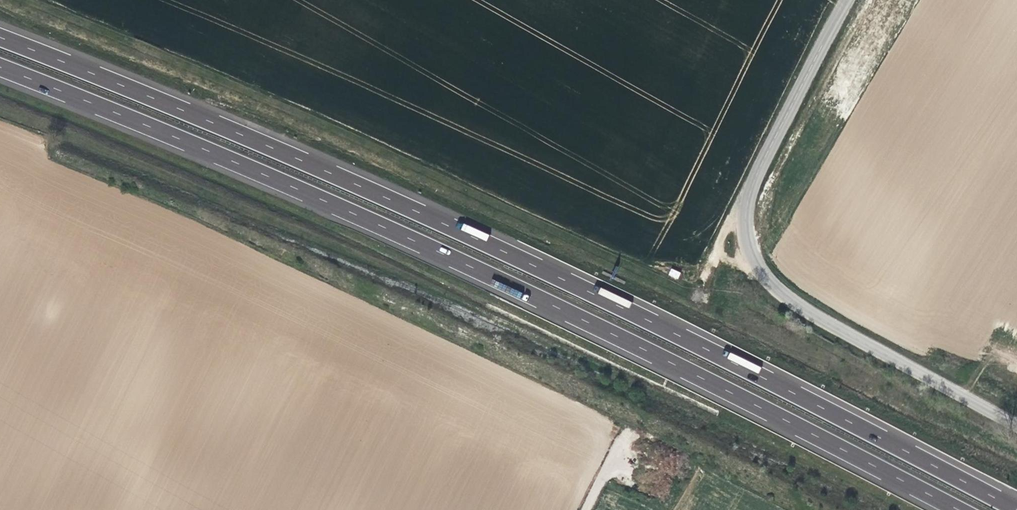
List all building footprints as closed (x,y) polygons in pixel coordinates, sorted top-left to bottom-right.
[(668,276),(678,279),(680,272),(670,269),(668,276)]
